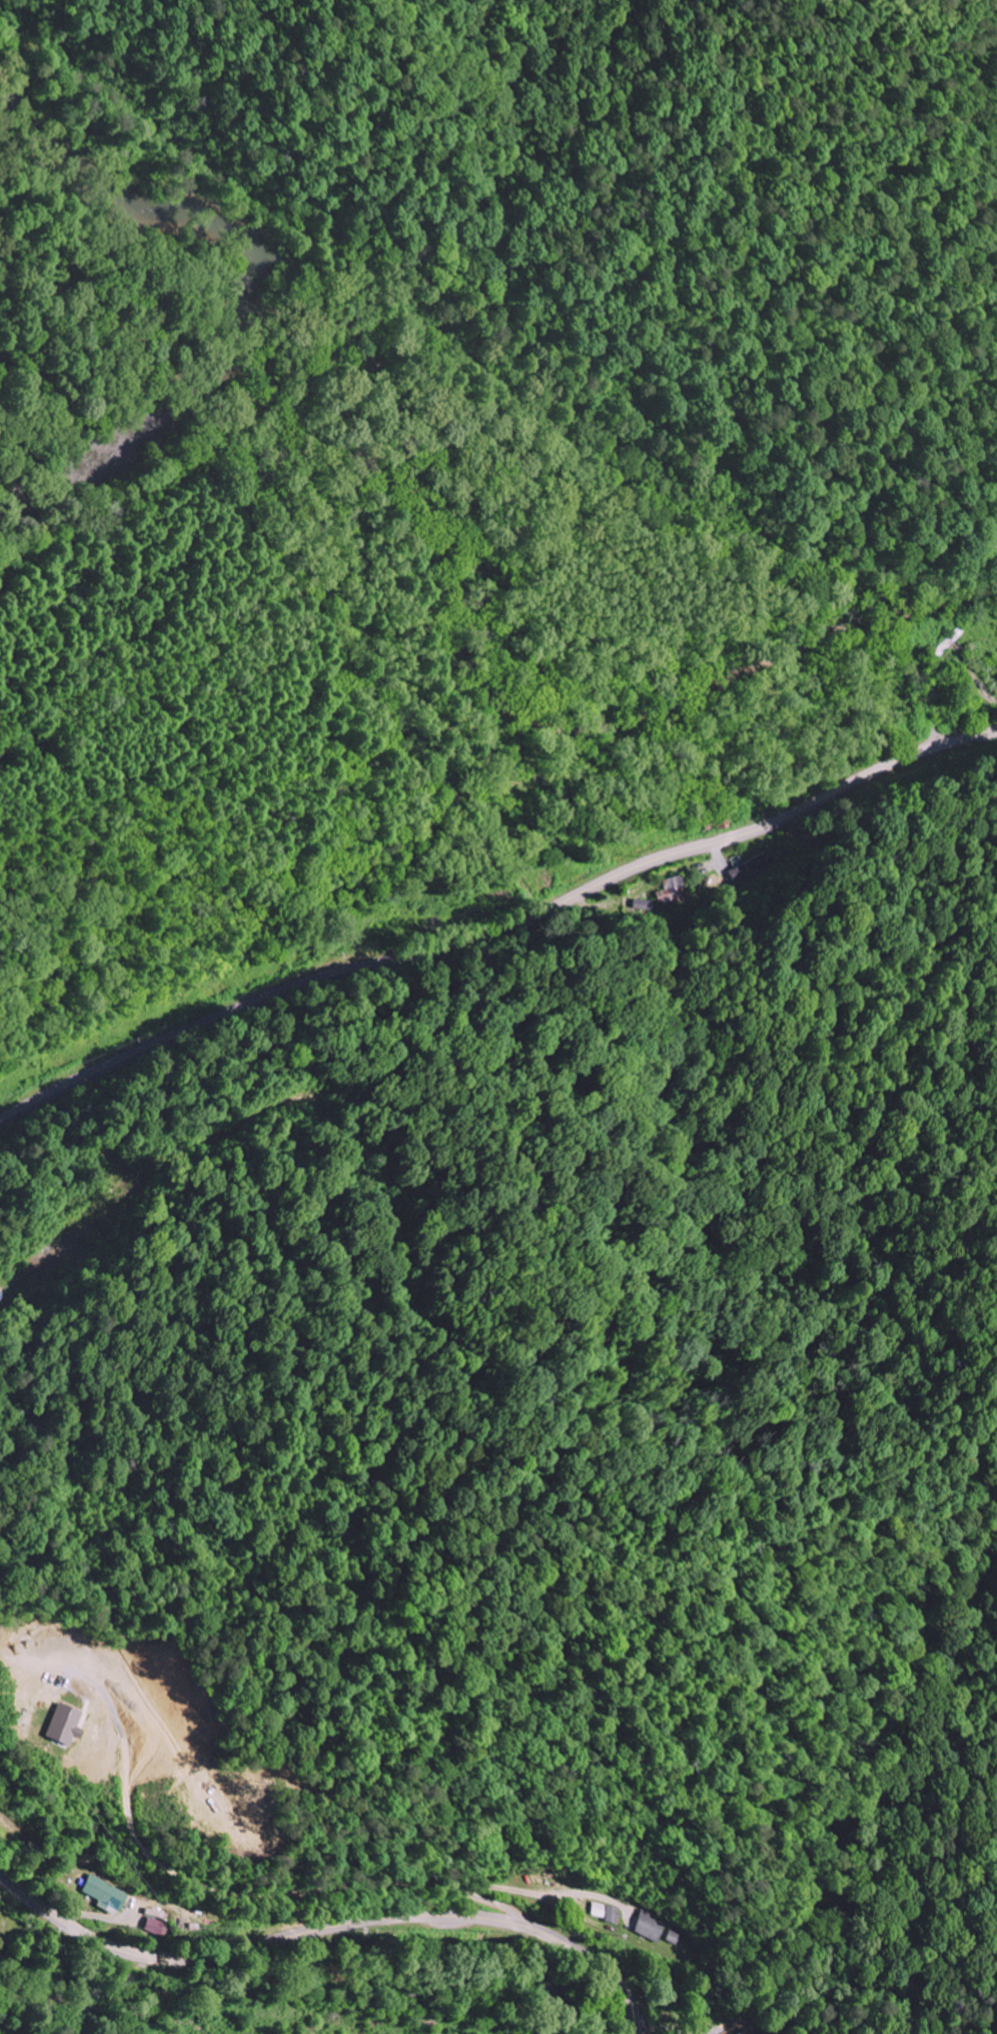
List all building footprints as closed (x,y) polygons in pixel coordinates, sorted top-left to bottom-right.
[(730,869),(734,879),(775,864),(771,854),(730,869)] [(689,901),(681,875),(665,880),(667,889),(656,892),(661,909),(689,901)] [(71,1746),(74,1737),(81,1740),(85,1729),(80,1728),(85,1712),(60,1703),(48,1738),(71,1746)] [(85,1893),(105,1902),(102,1909),(120,1918),(132,1893),(93,1875),(85,1893)] [(626,1908),(613,1905),(610,1922),(623,1925),(626,1908)] [(639,1932),(663,1944),(672,1925),(656,1918),(658,1914),(649,1910),(639,1932)] [(162,1937),(167,1923),(151,1917),(146,1931),(162,1937)]
